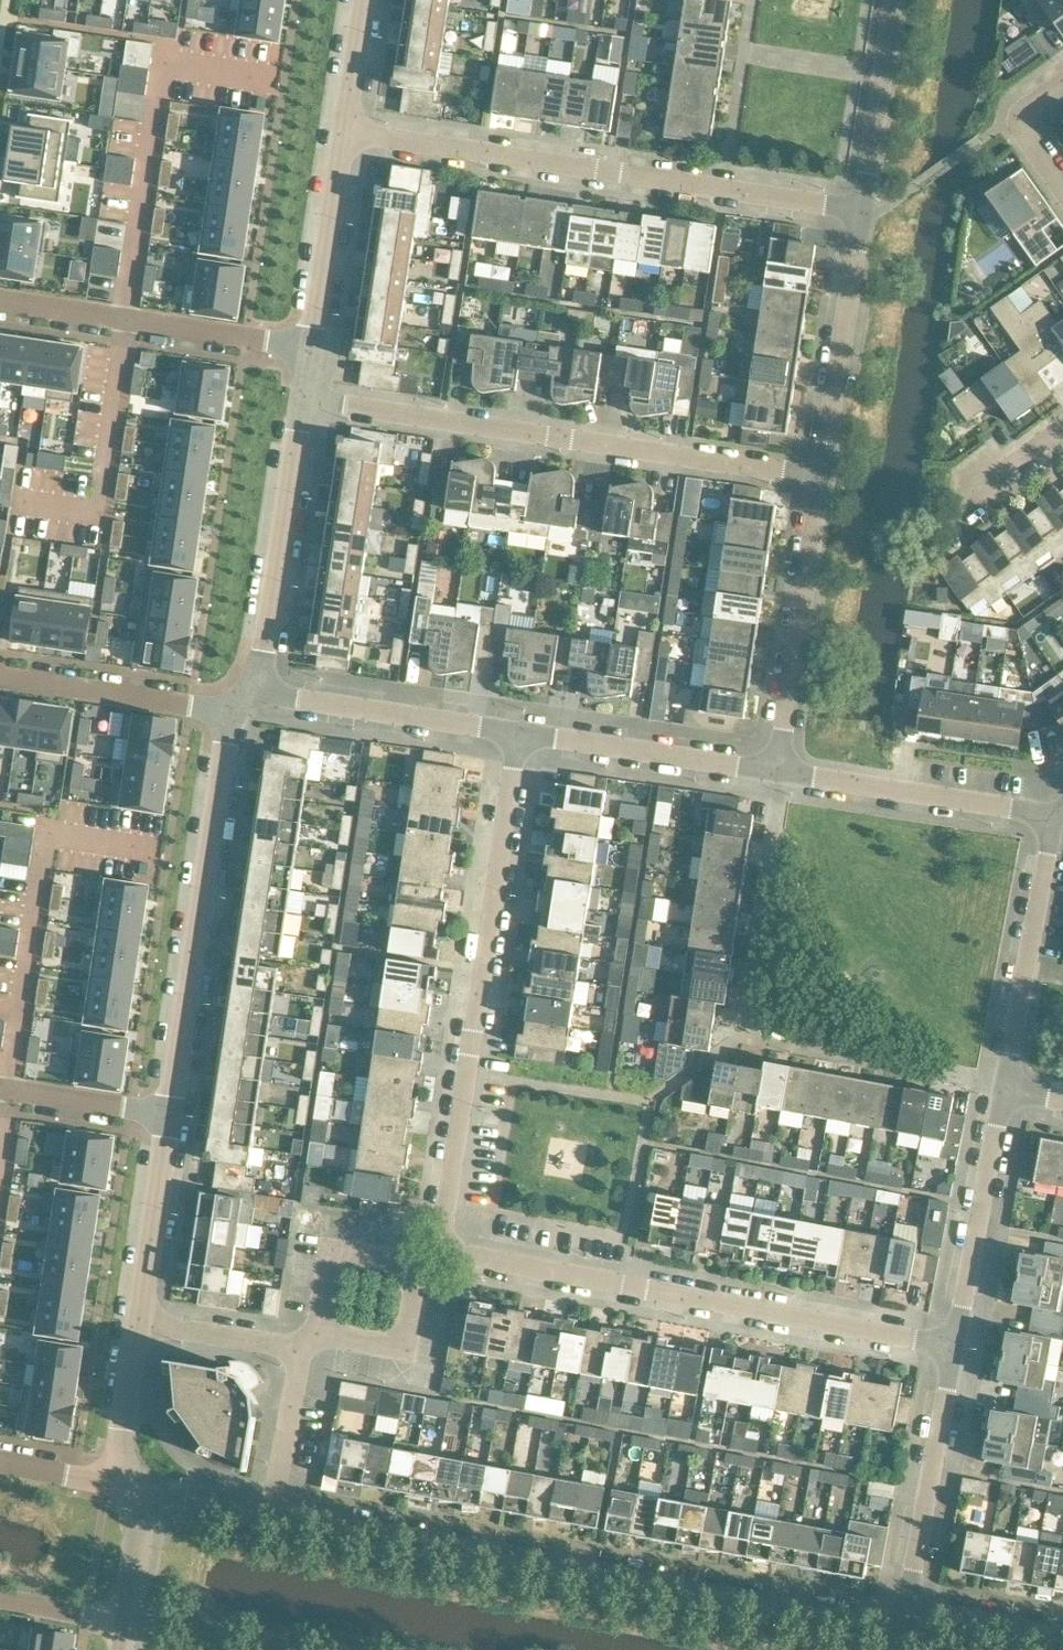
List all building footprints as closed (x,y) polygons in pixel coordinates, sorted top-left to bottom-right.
[(230,10),(231,10),(231,11),(241,12),(241,14),(282,20),(285,0),(232,0),(230,10)] [(502,0),(492,0),(491,7),(501,8),(502,0)] [(732,9),(733,3),(730,2),(716,0),(685,0),(683,19),(729,26),(732,9)] [(1054,21),(1062,34),(1062,0),(1025,0),(1023,2),(1031,12),(1027,17),(1033,24),(1038,22),(1043,29),(1054,21)] [(449,8),(407,1),(405,12),(404,23),(446,29),(449,8)] [(522,4),(521,15),(531,17),(533,6),(522,4)] [(189,5),(187,18),(197,20),(199,7),(189,5)] [(544,8),(533,6),(531,17),(542,19),(544,8)] [(41,8),(40,19),(53,21),(54,10),(41,8)] [(54,10),(53,21),(66,23),(67,12),(54,10)] [(231,11),(227,35),(279,43),(282,20),(241,14),(241,12),(231,11)] [(579,24),(580,13),(569,11),(568,22),(579,24)] [(591,15),(580,13),(579,24),(589,26),(591,15)] [(88,15),(87,26),(100,28),(101,17),(88,15)] [(101,17),(100,28),(113,30),(114,19),(101,17)] [(617,19),(615,30),(626,31),(628,20),(617,19)] [(722,49),(725,50),(726,49),(723,48),(723,42),(726,43),(729,26),(683,19),(679,43),(722,49)] [(136,22),(134,33),(147,35),(149,24),(136,22)] [(488,22),(486,36),(496,38),(498,23),(488,22)] [(518,33),(529,34),(530,23),(520,22),(518,33)] [(404,23),(402,35),(400,44),(406,45),(442,50),(446,29),(404,23)] [(530,23),(529,34),(540,36),(541,25),(530,23)] [(149,24),(147,35),(160,37),(162,26),(149,24)] [(632,35),(643,37),(645,26),(634,25),(632,35)] [(576,41),(577,30),(566,29),(565,40),(576,41)] [(20,36),(16,63),(65,71),(67,56),(78,58),(81,34),(56,30),(55,38),(49,37),(31,34),(21,33),(20,36)] [(588,32),(577,30),(576,41),(587,43),(588,32)] [(1018,68),(1039,51),(1026,34),(1004,50),(1018,68)] [(632,35),(631,46),(642,48),(643,37),(632,35)] [(494,52),(496,38),(486,36),(484,51),(494,52)] [(613,47),(624,49),(625,38),(614,36),(613,47)] [(675,66),(722,73),(725,50),(722,49),(679,43),(675,66)] [(406,45),(400,44),(399,57),(397,65),(439,72),(442,50),(406,45)] [(504,68),(527,70),(527,59),(504,58),(504,68)] [(12,91),(12,94),(22,96),(40,98),(61,101),(61,98),(65,71),(16,63),(12,91)] [(122,65),(120,79),(148,83),(150,69),(122,65)] [(409,100),(407,115),(441,120),(443,104),(435,103),(439,72),(397,65),(394,87),(406,89),(405,99),(409,100)] [(481,80),(489,82),(492,67),(484,66),(481,80)] [(715,96),(718,97),(718,96),(715,96),(716,90),(719,90),(722,73),(675,66),(672,90),(715,96)] [(523,72),(499,68),(491,115),(493,115),(493,112),(499,113),(499,116),(516,118),(523,72)] [(516,118),(533,121),(539,122),(540,119),(546,75),(523,72),(516,118)] [(625,83),(636,84),(638,73),(627,72),(625,83)] [(570,79),(546,75),(540,119),(539,122),(540,122),(541,119),(547,120),(546,123),(563,125),(570,79)] [(120,79),(118,92),(146,96),(148,83),(120,79)] [(586,129),(594,83),(570,79),(563,125),(580,128),(586,129)] [(618,86),(594,83),(586,129),(603,132),(604,129),(610,129),(610,132),(611,133),(618,86)] [(625,83),(624,94),(634,95),(636,84),(625,83)] [(668,113),(715,120),(718,97),(715,96),(672,90),(668,113)] [(635,108),(622,106),(617,137),(630,139),(635,108)] [(223,110),(220,134),(261,140),(265,116),(223,110)] [(712,137),(715,120),(668,113),(665,138),(711,145),(711,143),(708,143),(709,137),(712,137)] [(94,114),(92,129),(112,132),(114,117),(99,115),(94,114)] [(170,114),(168,127),(179,128),(181,115),(170,114)] [(10,148),(9,154),(66,163),(77,164),(81,139),(69,138),(72,122),(72,121),(37,116),(37,117),(35,130),(14,127),(10,148)] [(168,127),(166,140),(177,141),(179,128),(168,127)] [(220,134),(216,158),(257,164),(261,140),(220,134)] [(9,160),(5,181),(26,185),(24,198),(24,199),(60,205),(60,203),(66,163),(9,154),(8,160),(9,160)] [(108,155),(106,169),(134,173),(136,160),(108,155)] [(216,158),(213,182),(254,188),(257,164),(216,158)] [(163,161),(161,174),(172,175),(174,162),(163,161)] [(431,185),(433,171),(400,166),(397,181),(392,180),(391,190),(379,188),(375,210),(417,216),(418,214),(431,216),(435,186),(431,185)] [(106,169),(104,182),(132,186),(134,173),(106,169)] [(1046,201),(1023,169),(986,195),(1037,267),(1062,248),(1062,246),(1058,250),(1050,239),(1043,230),(1059,219),(1046,201)] [(161,174),(159,187),(170,189),(172,175),(161,174)] [(213,182),(209,205),(250,212),(254,188),(213,182)] [(497,241),(504,195),(488,192),(481,192),(480,191),(473,238),(497,241)] [(527,202),(528,199),(527,198),(527,201),(521,201),(521,198),(504,195),(497,241),(521,245),(527,202)] [(469,221),(473,200),(453,196),(449,218),(469,221)] [(544,249),(551,202),(528,199),(527,202),(521,245),(544,249)] [(575,209),(575,206),(574,206),(574,209),(568,208),(568,205),(551,202),(544,249),(568,252),(575,209)] [(209,205),(205,229),(246,236),(250,212),(209,205)] [(590,267),(599,209),(582,207),(575,206),(575,209),(568,252),(566,264),(590,267)] [(156,208),(154,221),(165,223),(167,210),(156,208)] [(622,216),(622,213),(621,213),(621,216),(615,215),(616,212),(599,209),(590,267),(613,271),(615,259),(622,216)] [(374,219),(372,231),(377,232),(414,238),(417,216),(375,210),(374,219)] [(639,263),(646,216),(629,214),(622,213),(622,216),(615,259),(639,263)] [(38,252),(38,253),(43,254),(47,225),(48,222),(22,218),(4,215),(0,215),(0,246),(38,252)] [(669,223),(669,220),(668,220),(668,223),(662,222),(663,219),(646,216),(639,263),(662,266),(669,223)] [(466,237),(468,222),(458,220),(456,235),(466,237)] [(686,270),(693,224),(676,221),(669,220),(669,223),(662,266),(686,270)] [(154,221),(152,234),(163,236),(165,223),(154,221)] [(772,239),(768,263),(812,270),(816,246),(800,243),(802,228),(804,229),(805,227),(775,223),(772,239)] [(686,270),(710,274),(717,227),(716,227),(715,230),(709,229),(710,226),(693,224),(686,270)] [(205,229),(202,253),(243,260),(246,236),(205,229)] [(377,232),(372,231),(371,241),(369,253),(411,259),(414,238),(377,232)] [(724,233),(721,251),(737,254),(740,235),(724,233)] [(13,279),(33,282),(34,279),(38,253),(38,252),(0,246),(0,277),(13,279)] [(95,247),(93,260),(120,264),(122,251),(95,247)] [(454,250),(451,264),(462,266),(464,251),(454,250)] [(367,263),(366,274),(371,275),(408,281),(411,259),(369,253),(367,263)] [(93,260),(91,273),(118,278),(120,264),(93,260)] [(191,260),(187,285),(241,293),(245,268),(191,260)] [(74,261),(71,280),(85,282),(88,263),(74,261)] [(1013,262),(985,283),(993,294),(1021,274),(1013,262)] [(809,293),(812,270),(768,263),(765,287),(809,293)] [(449,279),(459,281),(462,266),(451,264),(449,279)] [(147,265),(145,278),(156,280),(158,267),(147,265)] [(479,265),(478,276),(511,278),(511,266),(479,265)] [(728,267),(719,265),(717,280),(726,281),(728,267)] [(371,275),(366,274),(364,285),(362,296),(404,302),(408,281),(371,275)] [(479,288),(490,290),(492,279),(481,277),(479,288)] [(145,278),(143,291),(154,293),(156,280),(145,278)] [(492,279),(490,290),(514,293),(515,282),(492,279)] [(724,295),(726,281),(717,280),(714,294),(724,295)] [(526,295),(537,297),(539,286),(528,284),(526,295)] [(187,285),(183,309),(194,311),(193,314),(237,321),(237,318),(241,293),(187,285)] [(537,297),(548,299),(550,288),(539,286),(537,297)] [(765,287),(761,310),(805,317),(809,293),(765,287)] [(573,302),(584,304),(586,293),(575,292),(573,302)] [(584,304),(595,306),(597,295),(586,293),(584,304)] [(447,294),(445,309),(455,311),(457,296),(447,294)] [(361,308),(359,317),(364,318),(401,324),(404,302),(362,296),(361,308)] [(1008,296),(991,308),(1021,351),(1002,365),(1033,409),(1053,394),(1051,391),(1038,373),(1053,362),(1020,315),(1021,314),(1009,297),(1008,296)] [(620,310),(631,311),(633,300),(622,299),(620,310)] [(631,311),(642,313),(644,302),(633,300),(631,311)] [(1020,315),(1053,362),(1062,355),(1062,321),(1058,325),(1041,300),(1036,304),(1021,314),(1020,315)] [(503,304),(502,314),(510,315),(511,306),(503,304)] [(668,317),(678,318),(680,308),(669,306),(668,317)] [(567,318),(581,326),(583,311),(569,308),(567,318)] [(678,318),(689,320),(691,309),(680,308),(678,318)] [(443,324),(453,325),(455,311),(445,309),(443,324)] [(802,341),(805,317),(761,310),(757,334),(802,341)] [(597,313),(583,311),(581,326),(582,326),(595,328),(597,313)] [(721,314),(712,312),(709,326),(719,328),(721,314)] [(357,330),(356,339),(398,345),(401,324),(364,318),(359,317),(357,330)] [(950,323),(947,343),(967,329),(962,322),(950,323)] [(717,342),(719,328),(709,326),(707,341),(717,342)] [(498,339),(490,393),(515,389),(515,391),(516,391),(518,379),(519,371),(533,373),(540,332),(524,329),(521,329),(516,331),(513,334),(510,337),(510,340),(498,339)] [(540,332),(533,373),(553,377),(553,385),(552,390),(552,393),(552,395),(553,397),(554,399),(555,401),(557,403),(559,404),(561,405),(563,405),(566,405),(568,405),(569,405),(577,351),(560,348),(562,335),(540,332)] [(458,333),(454,361),(474,365),(473,381),(473,382),(474,384),(474,385),(475,386),(475,387),(476,388),(477,390),(479,391),(481,392),(483,393),(485,393),(487,393),(489,393),(490,393),(498,339),(458,333)] [(757,334),(754,358),(798,364),(802,341),(757,334)] [(2,382),(9,338),(0,336),(0,381),(2,382)] [(9,338),(2,382),(26,385),(33,341),(9,338)] [(438,353),(448,355),(450,340),(440,338),(438,353)] [(393,376),(398,345),(356,339),(353,360),(365,362),(363,372),(368,373),(366,388),(400,393),(400,392),(402,377),(393,376)] [(33,341),(26,385),(48,388),(50,389),(57,345),(33,341)] [(48,388),(47,399),(73,403),(74,392),(77,393),(84,349),(81,349),(57,345),(50,389),(48,388)] [(598,383),(612,385),(617,357),(577,351),(569,405),(594,401),(594,403),(595,403),(598,383)] [(656,363),(648,416),(673,413),(673,415),(674,415),(676,401),(677,395),(689,396),(689,397),(692,398),(698,358),(692,357),(692,356),(681,354),(662,351),(662,352),(658,352),(656,363)] [(656,363),(617,357),(612,385),(632,389),(632,402),(631,404),(631,405),(631,407),(632,408),(632,409),(633,411),(634,413),(635,414),(636,414),(637,415),(639,416),(641,417),(643,417),(645,417),(648,416),(656,363)] [(794,388),(798,364),(754,358),(750,381),(794,388)] [(714,361),(705,359),(702,374),(712,375),(714,361)] [(186,364),(182,389),(226,395),(229,371),(230,368),(213,365),(195,362),(195,363),(186,361),(186,364)] [(1013,423),(1033,409),(1002,365),(952,400),(968,422),(997,402),(1013,423)] [(133,382),(144,383),(146,370),(135,369),(133,382)] [(955,395),(965,389),(954,370),(944,376),(955,395)] [(710,389),(712,375),(702,374),(700,388),(710,389)] [(791,411),(794,388),(750,381),(747,405),(791,411)] [(142,396),(144,383),(133,382),(131,395),(142,396)] [(182,389),(178,414),(222,420),(226,395),(182,389)] [(700,400),(697,416),(712,418),(714,402),(700,400)] [(787,436),(791,411),(747,405),(743,429),(741,445),(771,450),(771,448),(769,448),(771,433),(787,436)] [(174,421),(171,445),(212,451),(215,427),(174,421)] [(7,436),(9,426),(0,424),(0,435),(7,436)] [(125,439),(135,441),(137,428),(127,426),(125,439)] [(341,438),(338,457),(380,463),(380,464),(394,466),(398,436),(384,434),(361,430),(354,429),(353,440),(351,440),(341,438)] [(133,454),(135,441),(125,439),(123,452),(133,454)] [(171,445),(167,469),(208,475),(212,451),(171,445)] [(27,466),(38,468),(40,455),(29,453),(27,466)] [(40,453),(40,455),(38,468),(65,472),(67,457),(40,453)] [(423,453),(421,469),(431,470),(433,454),(423,453)] [(380,463),(338,457),(336,468),(334,479),(340,480),(376,486),(380,463)] [(483,459),(480,460),(472,514),(470,525),(509,531),(511,520),(515,491),(495,488),(496,474),(496,473),(496,471),(496,470),(496,468),(496,467),(495,466),(495,465),(494,464),(492,462),(490,461),(489,460),(488,460),(486,459),(484,459),(483,459)] [(431,508),(472,514),(480,460),(454,463),(455,462),(453,461),(450,482),(439,480),(439,479),(436,479),(431,508)] [(3,480),(14,482),(16,469),(5,467),(3,480)] [(167,469),(163,493),(205,499),(208,475),(167,469)] [(431,470),(421,469),(418,484),(428,486),(431,470)] [(560,472),(559,472),(550,526),(548,537),(573,541),(573,538),(589,540),(590,532),(594,503),(574,500),(575,483),(575,482),(575,480),(574,479),(574,478),(574,477),(573,476),(571,474),(569,473),(568,472),(567,472),(565,471),(564,471),(563,471),(561,471),(560,472)] [(548,537),(550,526),(559,472),(533,476),(534,474),(532,473),(529,494),(515,491),(511,520),(509,531),(548,537)] [(119,473),(117,486),(128,488),(130,475),(119,473)] [(340,480),(334,479),(333,491),(331,502),(373,508),(376,486),(340,480)] [(12,495),(14,482),(3,480),(1,493),(12,495)] [(639,484),(638,484),(630,538),(628,549),(668,555),(674,515),(653,512),(654,498),(654,497),(654,495),(654,494),(654,492),(653,491),(653,490),(652,488),(650,486),(648,485),(646,484),(644,483),(643,483),(642,483),(640,483),(639,484)] [(590,532),(630,538),(638,484),(612,487),(613,486),(611,485),(608,506),(594,503),(590,532)] [(735,484),(729,523),(773,530),(777,505),(760,503),(762,490),(762,488),(735,484)] [(126,501),(128,488),(117,486),(116,499),(126,501)] [(1037,500),(1041,506),(1062,536),(1062,491),(1060,493),(1056,487),(1037,500)] [(163,493),(160,517),(201,523),(205,499),(163,493)] [(416,499),(414,514),(424,516),(426,501),(416,499)] [(685,500),(684,514),(694,515),(695,501),(685,500)] [(329,513),(328,524),(333,525),(370,530),(373,508),(331,502),(329,513)] [(1041,506),(1027,516),(1023,510),(1005,523),(1009,529),(1033,564),(1052,550),(1058,559),(1062,555),(1062,536),(1041,506)] [(412,529),(419,530),(422,530),(424,516),(414,514),(412,529)] [(690,517),(681,516),(678,530),(688,531),(690,517)] [(160,517),(156,541),(198,547),(201,523),(160,517)] [(6,534),(8,521),(0,520),(0,533),(6,534)] [(113,534),(123,535),(125,522),(115,521),(113,534)] [(729,523),(725,547),(769,553),(773,530),(729,523)] [(333,525),(328,524),(326,535),(324,546),(366,552),(370,530),(333,525)] [(972,546),(977,552),(1001,587),(1020,573),(1025,582),(1039,572),(1033,564),(1009,529),(995,539),(991,533),(972,546)] [(121,548),(123,535),(113,534),(111,547),(121,548)] [(156,541),(153,565),(194,571),(198,547),(156,541)] [(61,555),(74,557),(76,546),(63,544),(61,555)] [(409,544),(407,559),(417,560),(419,545),(417,545),(409,544)] [(76,546),(74,557),(87,559),(89,548),(76,546)] [(323,557),(321,568),(326,569),(363,575),(366,552),(324,546),(323,557)] [(427,546),(425,558),(440,560),(442,549),(427,546)] [(766,577),(769,553),(725,547),(722,570),(766,577)] [(673,563),(683,564),(685,550),(676,549),(673,563)] [(940,569),(969,610),(986,598),(991,605),(989,606),(989,607),(1007,595),(1001,587),(977,552),(963,562),(958,556),(940,569)] [(405,573),(415,575),(417,560),(407,559),(407,561),(405,573)] [(396,560),(394,572),(405,573),(407,561),(396,560)] [(673,563),(671,577),(681,578),(683,564),(673,563)] [(326,569),(321,568),(319,579),(318,591),(360,597),(363,575),(326,569)] [(762,601),(766,577),(722,570),(718,594),(762,601)] [(146,572),(143,597),(153,598),(153,596),(195,603),(198,580),(146,572)] [(106,577),(104,590),(115,591),(117,578),(106,577)] [(420,582),(417,601),(411,643),(432,647),(431,660),(430,662),(430,663),(431,665),(431,666),(431,668),(432,669),(433,671),(435,672),(437,674),(438,674),(441,675),(443,675),(444,675),(447,674),(455,621),(431,617),(433,604),(436,584),(420,582)] [(6,591),(2,619),(15,621),(12,641),(37,645),(45,591),(20,587),(19,593),(6,591)] [(403,588),(400,603),(410,605),(413,590),(403,588)] [(583,589),(581,601),(594,603),(595,591),(583,589)] [(113,604),(115,591),(104,590),(102,603),(113,604)] [(946,590),(937,590),(938,603),(946,603),(946,590)] [(45,591),(37,645),(61,649),(69,594),(45,591)] [(316,602),(314,613),(319,614),(356,619),(369,621),(373,599),(360,597),(318,591),(316,602)] [(69,594),(61,649),(85,652),(86,646),(88,633),(93,598),(69,594)] [(718,594),(715,617),(759,624),(762,601),(718,594)] [(143,597),(140,617),(150,618),(150,619),(191,626),(195,603),(153,596),(153,598),(143,597)] [(650,596),(648,612),(659,614),(661,597),(650,596)] [(666,610),(676,611),(678,597),(669,596),(666,610)] [(1044,612),(1052,623),(1062,615),(1062,598),(1053,605),(1044,612)] [(398,618),(408,619),(410,605),(400,603),(398,618)] [(511,659),(510,672),(509,674),(509,675),(510,678),(510,679),(510,680),(511,681),(512,682),(513,684),(515,685),(516,686),(517,686),(518,687),(520,687),(523,687),(525,687),(526,686),(534,633),(510,629),(514,607),(498,604),(497,610),(490,655),(511,659)] [(455,621),(447,674),(472,671),(472,673),(474,673),(476,658),(476,653),(490,655),(497,610),(483,608),(480,624),(455,621)] [(666,610),(664,624),(674,626),(676,611),(666,610)] [(319,614),(314,613),(311,635),(353,641),(366,643),(369,621),(356,619),(319,614)] [(943,613),(941,629),(959,632),(961,621),(962,616),(943,613)] [(140,617),(136,641),(190,649),(192,637),(193,631),(190,630),(191,626),(150,619),(150,618),(140,617)] [(715,617),(711,641),(755,648),(759,624),(715,617)] [(1035,618),(1024,626),(1029,633),(1040,626),(1035,618)] [(99,621),(97,634),(108,636),(110,623),(99,621)] [(959,632),(959,633),(960,633),(983,636),(985,625),(961,621),(959,632)] [(1008,640),(1009,629),(985,625),(983,636),(1008,640)] [(1031,635),(1029,633),(1024,626),(1019,630),(1017,630),(1020,643),(1031,635)] [(638,648),(613,645),(605,698),(630,695),(630,697),(631,697),(635,677),(646,679),(649,680),(656,633),(640,631),(638,648)] [(88,633),(86,646),(96,647),(106,649),(108,636),(97,634),(88,633)] [(396,633),(393,649),(403,650),(406,634),(396,633)] [(574,638),(534,633),(526,686),(551,683),(551,685),(552,685),(556,665),(570,667),(574,638)] [(348,671),(353,641),(311,635),(308,654),(320,656),(319,666),(348,671)] [(613,645),(574,638),(570,667),(589,671),(589,684),(588,686),(588,687),(589,689),(589,690),(589,692),(590,693),(591,695),(593,696),(595,698),(597,698),(599,699),(601,699),(605,698),(613,645)] [(695,663),(708,665),(752,671),(755,648),(711,641),(698,639),(695,663)] [(136,641),(133,664),(184,671),(186,658),(189,659),(190,649),(136,641)] [(659,657),(669,658),(671,644),(662,643),(659,657)] [(391,664),(401,666),(403,650),(393,649),(391,664)] [(659,657),(656,681),(665,682),(669,658),(659,657)] [(748,695),(752,671),(708,665),(704,688),(748,695)] [(1041,729),(1062,724),(1062,681),(1058,674),(1033,692),(1032,692),(1041,729)] [(920,729),(945,733),(950,695),(927,691),(929,678),(913,676),(908,708),(923,710),(920,729)] [(952,680),(950,695),(945,733),(969,737),(975,698),(977,684),(952,680)] [(975,698),(969,737),(993,740),(999,702),(1001,688),(977,684),(975,698)] [(731,729),(732,717),(744,719),(748,695),(704,688),(701,711),(686,709),(684,725),(732,732),(732,729),(731,729)] [(999,702),(993,740),(1018,744),(1019,734),(1041,729),(1032,692),(1001,688),(999,702)] [(16,747),(23,700),(9,698),(3,697),(2,700),(0,700),(0,744),(16,747)] [(23,700),(16,747),(38,750),(39,750),(46,706),(42,706),(42,703),(36,702),(23,700)] [(38,750),(37,761),(63,764),(64,754),(67,754),(74,711),(71,710),(46,706),(39,750),(38,750)] [(125,714),(121,739),(132,740),(132,739),(176,746),(177,735),(175,735),(177,722),(125,714)] [(80,731),(90,733),(92,720),(82,718),(80,731)] [(88,746),(90,733),(80,731),(78,744),(88,746)] [(268,753),(265,776),(307,782),(308,779),(312,750),(321,752),(321,751),(323,737),(323,736),(289,731),(287,746),(282,745),(281,755),(279,755),(268,753)] [(132,740),(129,761),(170,768),(171,757),(174,757),(176,746),(132,739),(132,740)] [(342,740),(340,754),(350,756),(352,741),(342,740)] [(419,763),(415,787),(458,794),(460,780),(466,781),(467,770),(454,768),(456,755),(425,750),(423,763),(419,763)] [(125,783),(125,784),(167,790),(170,768),(129,761),(125,783)] [(73,776),(84,778),(86,764),(75,763),(73,776)] [(602,816),(608,778),(572,773),(570,786),(557,784),(556,795),(561,795),(559,809),(602,816)] [(82,791),(84,778),(73,776),(71,789),(82,791)] [(265,776),(262,797),(267,798),(304,804),(307,782),(265,776)] [(115,781),(111,806),(163,813),(167,790),(125,784),(125,783),(115,781)] [(356,802),(358,787),(348,785),(346,800),(356,802)] [(660,786),(657,801),(673,804),(676,788),(670,787),(660,786)] [(456,807),(458,794),(415,787),(411,811),(460,818),(461,808),(456,807)] [(362,803),(373,805),(375,792),(364,790),(362,803)] [(31,806),(33,795),(20,793),(18,804),(31,806)] [(710,809),(707,833),(751,840),(754,815),(738,813),(740,799),(740,798),(704,793),(702,808),(710,809)] [(46,797),(33,795),(31,806),(44,808),(46,797)] [(267,798),(262,797),(260,806),(258,819),(300,826),(304,804),(267,798)] [(359,827),(370,829),(373,805),(362,803),(359,827)] [(635,806),(633,820),(636,821),(647,822),(649,808),(635,806)] [(557,819),(555,833),(599,839),(602,816),(559,809),(554,808),(552,818),(557,819)] [(459,828),(460,818),(411,811),(408,834),(451,841),(453,827),(459,828)] [(344,815),(341,830),(351,831),(354,816),(344,815)] [(257,828),(255,841),(260,842),(297,848),(300,826),(258,819),(257,828)] [(6,837),(4,849),(32,853),(36,826),(0,821),(0,836),(6,837)] [(634,834),(645,835),(647,822),(636,821),(634,834)] [(355,850),(366,852),(370,829),(359,827),(355,850)] [(351,831),(341,830),(339,844),(349,846),(351,831)] [(595,863),(599,839),(555,833),(553,847),(548,846),(546,855),(595,863)] [(707,833),(703,857),(747,863),(751,840),(707,833)] [(449,854),(451,841),(408,834),(404,858),(453,865),(454,855),(449,854)] [(652,834),(650,848),(660,850),(662,836),(652,834)] [(260,842),(255,841),(254,851),(252,863),(294,869),(297,848),(260,842)] [(632,844),(629,868),(640,870),(643,846),(632,844)] [(660,850),(650,848),(648,863),(658,864),(660,850)] [(4,849),(2,863),(30,867),(32,853),(4,849)] [(352,874),(362,876),(366,852),(355,850),(352,874)] [(550,866),(548,880),(592,887),(595,863),(546,855),(545,865),(550,866)] [(703,857),(699,880),(743,887),(747,863),(703,857)] [(451,875),(453,865),(404,858),(401,881),(444,888),(446,874),(451,875)] [(337,859),(335,874),(345,876),(347,861),(337,859)] [(250,873),(248,885),(254,886),(291,891),(294,869),(252,863),(250,873)] [(629,868),(625,892),(636,893),(640,870),(629,868)] [(345,876),(335,874),(332,889),(342,891),(345,876)] [(348,898),(359,899),(362,876),(352,874),(348,898)] [(108,880),(104,905),(145,911),(149,887),(108,880)] [(541,893),(539,903),(588,910),(592,887),(548,880),(546,894),(541,893)] [(699,880),(696,904),(740,910),(743,887),(699,880)] [(442,902),(444,888),(401,881),(397,905),(446,912),(447,902),(442,902)] [(645,881),(643,896),(653,897),(656,883),(645,881)] [(54,884),(52,897),(63,899),(65,886),(54,884)] [(254,886),(248,885),(247,895),(245,907),(287,913),(291,891),(254,886)] [(625,892),(622,915),(633,917),(636,893),(625,892)] [(653,897),(643,896),(639,919),(654,921),(657,898),(653,897)] [(63,899),(52,897),(50,910),(61,912),(63,899)] [(344,921),(355,923),(359,899),(348,898),(344,921)] [(543,913),(541,927),(600,936),(602,927),(586,924),(588,910),(539,903),(538,912),(543,913)] [(330,904),(328,919),(338,920),(340,905),(330,904)] [(696,904),(692,927),(736,934),(740,910),(696,904)] [(145,911),(104,905),(100,929),(141,935),(145,911)] [(444,922),(446,912),(397,905),(393,928),(437,935),(439,921),(444,922)] [(244,917),(242,929),(247,930),(284,935),(287,913),(245,907),(244,917)] [(620,928),(631,929),(633,917),(622,915),(620,928)] [(338,920),(328,919),(326,933),(336,935),(338,920)] [(344,921),(341,945),(352,947),(360,948),(364,924),(355,923),(344,921)] [(18,944),(20,930),(0,927),(0,941),(18,944)] [(534,940),(532,950),(581,957),(583,943),(599,945),(600,936),(541,927),(539,941),(534,940)] [(692,927),(689,951),(733,957),(736,934),(692,927)] [(435,949),(437,935),(393,928),(390,953),(439,960),(440,949),(435,949)] [(638,928),(635,943),(646,944),(648,930),(638,928)] [(141,935),(100,929),(97,952),(138,958),(141,935)] [(247,930),(242,929),(240,939),(238,951),(263,955),(280,958),(284,935),(247,930)] [(47,931),(45,944),(56,946),(58,933),(47,931)] [(618,938),(615,962),(626,964),(629,940),(618,938)] [(18,944),(0,941),(0,955),(16,957),(18,944)] [(646,944),(635,943),(632,966),(647,968),(650,945),(646,944)] [(54,959),(56,946),(45,944),(43,958),(54,959)] [(331,965),(333,950),(323,949),(321,964),(331,965)] [(536,960),(534,974),(577,981),(581,957),(532,950),(531,959),(536,960)] [(235,975),(233,986),(238,986),(275,992),(279,969),(261,966),(263,955),(238,951),(237,963),(235,975)] [(689,951),(685,974),(729,981),(733,957),(689,951)] [(138,958),(97,952),(93,976),(134,982),(138,958)] [(340,952),(338,965),(349,967),(351,954),(340,952)] [(436,978),(437,967),(389,960),(385,984),(429,991),(431,977),(436,978)] [(612,962),(609,985),(611,986),(622,987),(626,964),(615,962),(612,962)] [(574,1004),(577,981),(534,974),(532,988),(526,987),(525,997),(574,1004)] [(673,996),(672,997),(725,1005),(729,981),(685,974),(682,997),(673,996)] [(327,992),(329,977),(319,975),(317,990),(327,992)] [(639,977),(630,975),(628,990),(637,991),(639,977)] [(134,982),(93,976),(90,999),(131,1006),(134,982)] [(336,976),(332,1000),(343,1002),(347,978),(336,976)] [(40,979),(38,992),(49,993),(51,980),(40,979)] [(385,984),(381,1008),(430,1015),(432,1005),(434,991),(429,990),(429,991),(385,984)] [(238,986),(233,986),(230,1007),(272,1014),(275,992),(238,986)] [(611,986),(608,1009),(619,1011),(622,987),(611,986)] [(633,1016),(637,991),(628,990),(625,1014),(633,1016)] [(47,1006),(49,993),(38,992),(36,1005),(47,1006)] [(529,1007),(527,1021),(570,1028),(574,1004),(525,997),(523,1007),(529,1007)] [(672,997),(669,1020),(713,1027),(717,1004),(725,1005),(672,997)] [(131,1006),(90,999),(86,1024),(127,1030),(131,1006)] [(332,1000),(330,1014),(341,1015),(343,1002),(332,1000)] [(315,1006),(312,1020),(322,1022),(325,1007),(315,1006)] [(227,1029),(232,1030),(269,1036),(272,1014),(230,1007),(227,1029)] [(381,1008),(378,1031),(421,1038),(422,1037),(424,1024),(429,1025),(430,1015),(381,1008)] [(608,1009),(604,1033),(615,1034),(619,1011),(608,1009)] [(322,1022),(312,1020),(310,1035),(320,1037),(322,1022)] [(710,1051),(713,1027),(669,1020),(666,1043),(660,1042),(655,1079),(668,1081),(692,1063),(694,1049),(710,1051)] [(531,1047),(529,1060),(555,1064),(557,1051),(566,1052),(570,1028),(527,1021),(525,1035),(519,1034),(518,1045),(531,1047)] [(327,1034),(325,1047),(336,1049),(338,1049),(342,1026),(329,1024),(327,1034)] [(623,1028),(620,1042),(637,1044),(639,1031),(623,1028)] [(269,1036),(232,1030),(227,1029),(223,1051),(265,1058),(269,1036)] [(75,1031),(71,1056),(125,1064),(129,1039),(75,1031)] [(378,1031),(374,1055),(423,1062),(425,1052),(427,1038),(422,1037),(421,1038),(378,1031)] [(604,1033),(599,1070),(609,1072),(615,1034),(604,1033)] [(29,1050),(40,1051),(42,1038),(31,1037),(29,1050)] [(325,1047),(323,1061),(334,1062),(336,1049),(325,1047)] [(38,1064),(40,1051),(29,1050),(27,1063),(38,1064)] [(308,1050),(306,1065),(316,1067),(318,1052),(308,1050)] [(221,1064),(220,1073),(225,1074),(262,1080),(265,1058),(223,1051),(221,1064)] [(374,1055),(371,1078),(414,1085),(416,1071),(422,1072),(423,1062),(374,1055)] [(71,1056),(67,1081),(122,1089),(125,1064),(71,1056)] [(709,1106),(733,1110),(741,1066),(717,1062),(713,1085),(705,1083),(699,1084),(696,1087),(695,1092),(697,1097),(701,1099),(710,1101),(709,1106)] [(764,1071),(741,1066),(733,1110),(757,1115),(766,1062),(765,1062),(764,1071)] [(790,1067),(766,1062),(757,1115),(759,1106),(781,1110),(790,1067)] [(316,1067),(306,1065),(303,1080),(313,1081),(316,1067)] [(790,1067),(781,1110),(805,1115),(813,1071),(790,1067)] [(318,1095),(329,1096),(332,1097),(333,1097),(336,1073),(322,1071),(318,1095)] [(836,1075),(813,1071),(805,1115),(828,1119),(836,1075)] [(225,1074),(220,1073),(217,1095),(259,1101),(262,1080),(225,1074)] [(836,1075),(828,1119),(852,1123),(860,1080),(836,1075)] [(412,1099),(414,1085),(371,1078),(367,1102),(416,1109),(417,1099),(412,1099)] [(883,1084),(860,1080),(852,1123),(875,1128),(883,1084)] [(883,1084),(875,1128),(899,1132),(907,1089),(883,1084)] [(930,1093),(907,1089),(899,1132),(922,1136),(930,1093)] [(958,1161),(966,1116),(965,1116),(951,1113),(954,1097),(930,1093),(922,1136),(945,1141),(941,1158),(958,1161)] [(215,1108),(213,1117),(218,1118),(255,1123),(259,1101),(217,1095),(215,1108)] [(301,1095),(299,1109),(309,1111),(311,1096),(301,1095)] [(316,1108),(315,1118),(328,1120),(328,1119),(331,1098),(332,1097),(329,1096),(318,1095),(316,1108)] [(367,1102),(364,1125),(407,1132),(409,1118),(415,1119),(416,1109),(367,1102)] [(309,1111),(299,1109),(297,1124),(307,1126),(309,1111)] [(802,1125),(804,1115),(783,1111),(782,1121),(802,1125)] [(211,1130),(210,1139),(252,1145),(255,1123),(218,1118),(213,1117),(211,1130)] [(314,1124),(311,1142),(325,1144),(328,1127),(314,1124)] [(405,1146),(407,1132),(364,1125),(360,1149),(409,1156),(410,1147),(405,1146)] [(70,1133),(66,1158),(110,1164),(114,1140),(97,1137),(98,1134),(79,1131),(79,1134),(70,1133)] [(19,1137),(18,1150),(28,1152),(30,1139),(19,1137)] [(1058,1186),(1062,1161),(1062,1142),(1042,1138),(1039,1155),(1026,1152),(1025,1152),(1020,1179),(1058,1186)] [(247,1176),(252,1145),(210,1139),(207,1160),(219,1162),(217,1173),(222,1174),(220,1189),(253,1194),(256,1178),(247,1176)] [(302,1155),(304,1140),(294,1139),(292,1154),(302,1155)] [(707,1141),(706,1151),(720,1154),(722,1144),(708,1141),(707,1141)] [(325,1144),(311,1142),(307,1165),(322,1167),(325,1144)] [(734,1156),(748,1159),(750,1149),(736,1147),(734,1156)] [(360,1149),(356,1173),(400,1179),(402,1165),(407,1166),(409,1156),(360,1149)] [(762,1161),(764,1152),(750,1149),(748,1159),(762,1161)] [(18,1150),(16,1163),(26,1165),(28,1152),(18,1150)] [(678,1154),(677,1161),(680,1166),(687,1167),(689,1156),(678,1154)] [(795,1168),(797,1158),(782,1155),(781,1165),(795,1168)] [(714,1159),(701,1157),(699,1168),(712,1170),(714,1159)] [(66,1158),(63,1183),(106,1189),(110,1164),(66,1158)] [(795,1168),(809,1170),(811,1161),(797,1158),(795,1168)] [(725,1173),(727,1162),(714,1159),(712,1170),(725,1173)] [(842,1176),(844,1167),(830,1164),(828,1174),(842,1176)] [(760,1179),(762,1168),(748,1165),(746,1177),(760,1179)] [(844,1167),(842,1176),(856,1179),(858,1169),(844,1167)] [(782,1184),(784,1172),(762,1168),(760,1179),(782,1184)] [(806,1188),(808,1177),(784,1172),(782,1184),(806,1188)] [(398,1193),(400,1179),(356,1173),(353,1197),(362,1198),(360,1212),(386,1215),(388,1202),(402,1204),(403,1194),(398,1193)] [(889,1185),(890,1176),(876,1173),(874,1182),(889,1185)] [(889,1185),(903,1188),(905,1178),(890,1176),(889,1185)] [(819,1191),(821,1179),(808,1177),(806,1188),(819,1191)] [(853,1196),(855,1186),(831,1181),(829,1192),(828,1196),(840,1198),(841,1194),(853,1196)] [(939,1186),(938,1194),(951,1196),(954,1183),(946,1182),(939,1186)] [(866,1199),(868,1188),(855,1186),(853,1196),(866,1199)] [(257,1194),(253,1194),(220,1189),(219,1195),(202,1192),(201,1200),(199,1200),(199,1211),(198,1216),(239,1223),(250,1225),(252,1225),(257,1194)] [(59,1190),(55,1215),(96,1221),(100,1196),(59,1190)] [(899,1205),(901,1194),(878,1190),(876,1201),(899,1205)] [(660,1245),(673,1248),(683,1199),(658,1195),(645,1192),(639,1228),(652,1231),(649,1243),(660,1245)] [(11,1195),(9,1208),(20,1210),(22,1196),(11,1195)] [(283,1214),(293,1215),(295,1201),(286,1199),(283,1214)] [(697,1252),(706,1204),(683,1199),(673,1248),(687,1250),(697,1252)] [(931,1200),(922,1245),(941,1249),(950,1203),(931,1200)] [(729,1208),(706,1204),(697,1252),(707,1254),(708,1249),(721,1251),(729,1208)] [(9,1208),(7,1221),(18,1223),(20,1210),(9,1208)] [(734,1259),(744,1261),(753,1213),(729,1208),(721,1251),(735,1254),(734,1259)] [(755,1257),(768,1260),(776,1217),(753,1213),(744,1261),(754,1263),(755,1257)] [(55,1215),(52,1238),(93,1245),(96,1221),(55,1215)] [(250,1225),(239,1223),(198,1216),(197,1223),(195,1223),(195,1234),(195,1240),(236,1247),(247,1248),(250,1225)] [(800,1221),(776,1217),(768,1260),(782,1262),(781,1268),(791,1270),(800,1221)] [(801,1266),(815,1269),(823,1226),(800,1221),(791,1270),(800,1272),(801,1266)] [(847,1230),(823,1226),(815,1269),(829,1271),(828,1277),(837,1279),(847,1230)] [(848,1275),(862,1278),(870,1234),(847,1230),(837,1279),(847,1280),(848,1275)] [(885,1287),(886,1282),(885,1282),(893,1239),(870,1234),(862,1278),(876,1280),(875,1285),(885,1287)] [(52,1238),(48,1262),(89,1268),(93,1245),(52,1238)] [(278,1253),(287,1254),(289,1240),(280,1238),(278,1253)] [(918,1243),(893,1239),(885,1282),(886,1282),(899,1284),(898,1290),(909,1292),(911,1279),(935,1283),(940,1257),(916,1253),(918,1243)] [(232,1270),(236,1247),(195,1240),(193,1247),(192,1247),(192,1258),(191,1264),(232,1270)] [(4,1242),(2,1255),(13,1257),(15,1244),(4,1242)] [(1019,1277),(1062,1285),(1062,1283),(1062,1245),(1053,1243),(1051,1256),(1025,1252),(1025,1250),(1024,1250),(1023,1256),(1018,1255),(1019,1273),(1019,1277)] [(275,1267),(285,1268),(287,1254),(278,1253),(275,1267)] [(0,1268),(11,1270),(13,1257),(2,1255),(0,1268)] [(48,1262),(45,1286),(86,1292),(89,1268),(48,1262)] [(229,1294),(232,1270),(191,1264),(187,1288),(200,1290),(198,1305),(239,1311),(239,1309),(241,1296),(229,1294)] [(1062,1285),(1019,1277),(1018,1282),(1010,1298),(1015,1299),(1014,1305),(1015,1305),(1016,1304),(1041,1308),(1039,1322),(1062,1326),(1062,1286),(1062,1285)] [(45,1286),(41,1309),(82,1315),(86,1292),(45,1286)] [(268,1287),(264,1313),(263,1315),(278,1317),(282,1289),(268,1287)] [(8,1304),(10,1291),(0,1289),(0,1303),(8,1304)] [(464,1351),(487,1355),(495,1312),(481,1310),(482,1304),(472,1302),(469,1315),(456,1313),(447,1362),(461,1365),(464,1351)] [(41,1309),(37,1334),(78,1340),(82,1315),(41,1309)] [(508,1315),(495,1312),(487,1355),(510,1360),(519,1311),(509,1309),(508,1315)] [(529,1313),(519,1311),(510,1360),(534,1364),(542,1321),(528,1318),(529,1313)] [(555,1323),(542,1321),(534,1364),(557,1369),(566,1320),(556,1318),(555,1323)] [(576,1322),(566,1320),(557,1369),(580,1373),(588,1330),(575,1327),(576,1322)] [(1039,1322),(1036,1335),(1011,1330),(1011,1329),(1009,1328),(1008,1334),(1004,1333),(1005,1351),(1004,1356),(1048,1364),(1053,1338),(1062,1340),(1062,1326),(1039,1322)] [(602,1332),(588,1330),(580,1373),(604,1377),(613,1329),(603,1327),(602,1332)] [(623,1331),(613,1329),(604,1377),(627,1382),(635,1338),(636,1333),(623,1331)] [(636,1338),(635,1338),(627,1382),(651,1386),(660,1337),(650,1336),(649,1341),(636,1338)] [(669,1339),(660,1337),(651,1386),(674,1390),(682,1347),(668,1344),(669,1339)] [(42,1342),(38,1365),(79,1371),(83,1348),(42,1342)] [(442,1348),(424,1343),(416,1374),(434,1379),(442,1348)] [(674,1390),(698,1395),(707,1346),(697,1344),(696,1350),(682,1347),(674,1390)] [(705,1396),(729,1401),(737,1358),(723,1355),(724,1350),(714,1348),(705,1396)] [(751,1360),(737,1358),(729,1401),(752,1405),(761,1357),(752,1355),(751,1360)] [(1026,1387),(1024,1400),(1052,1405),(1056,1381),(1045,1379),(1048,1364),(1004,1356),(1003,1361),(995,1377),(1000,1378),(999,1383),(1001,1384),(1001,1382),(1026,1387)] [(771,1358),(761,1357),(752,1405),(776,1409),(784,1366),(770,1364),(771,1358)] [(231,1367),(222,1368),(222,1369),(169,1360),(168,1362),(175,1363),(180,1408),(206,1445),(236,1459),(247,1464),(246,1471),(248,1472),(252,1446),(253,1439),(256,1422),(257,1417),(255,1417),(248,1408),(256,1402),(258,1404),(259,1403),(258,1402),(250,1391),(263,1382),(263,1383),(265,1382),(255,1370),(253,1367),(251,1366),(249,1364),(246,1363),(244,1362),(241,1361),(237,1361),(234,1361),(230,1361),(230,1363),(231,1363),(231,1364),(231,1367)] [(797,1369),(784,1366),(776,1409),(799,1414),(808,1365),(798,1363),(797,1369)] [(28,1364),(24,1386),(76,1394),(79,1371),(38,1365),(28,1364)] [(818,1367),(808,1365),(799,1414),(823,1418),(831,1375),(817,1372),(818,1367)] [(844,1378),(831,1375),(823,1418),(846,1423),(855,1374),(845,1372),(844,1378)] [(865,1376),(855,1374),(846,1423),(869,1427),(877,1384),(864,1381),(865,1376)] [(444,1378),(441,1393),(451,1395),(454,1380),(444,1378)] [(379,1403),(381,1388),(343,1381),(340,1395),(379,1403)] [(891,1386),(877,1384),(869,1427),(893,1432),(895,1422),(908,1424),(913,1398),(900,1396),(903,1383),(892,1381),(891,1386)] [(24,1386),(21,1408),(75,1416),(77,1405),(74,1404),(76,1394),(24,1386)] [(405,1393),(381,1388),(379,1403),(377,1414),(400,1419),(403,1402),(405,1393)] [(491,1391),(489,1402),(502,1404),(504,1394),(491,1391)] [(419,1395),(405,1393),(403,1402),(417,1405),(419,1395)] [(502,1404),(515,1407),(517,1396),(504,1394),(502,1404)] [(436,1408),(450,1411),(452,1401),(437,1399),(436,1408)] [(538,1400),(536,1411),(549,1413),(551,1402),(538,1400)] [(1061,1407),(1052,1405),(1024,1400),(1022,1413),(996,1409),(996,1407),(995,1407),(994,1412),(989,1411),(990,1430),(989,1434),(1047,1445),(1052,1419),(1058,1420),(1061,1407)] [(466,1404),(452,1401),(450,1411),(464,1414),(466,1404)] [(549,1413),(562,1416),(564,1405),(551,1402),(549,1413)] [(21,1408),(17,1431),(36,1434),(36,1438),(54,1440),(54,1437),(69,1439),(71,1426),(73,1427),(75,1416),(21,1408)] [(482,1418),(496,1421),(498,1410),(484,1408),(482,1418)] [(597,1411),(584,1409),(582,1419),(595,1422),(597,1411)] [(513,1413),(498,1410),(496,1421),(511,1424),(513,1413)] [(610,1414),(597,1411),(595,1422),(608,1424),(610,1414)] [(529,1427),(543,1430),(545,1419),(531,1416),(529,1427)] [(631,1417),(629,1428),(642,1431),(644,1420),(631,1417)] [(545,1419),(543,1430),(556,1432),(554,1444),(563,1446),(567,1423),(545,1419)] [(669,1419),(666,1435),(677,1437),(680,1438),(683,1422),(669,1419)] [(642,1431),(652,1433),(655,1433),(657,1422),(654,1422),(644,1420),(642,1431)] [(576,1436),(590,1439),(592,1428),(578,1425),(576,1436)] [(606,1431),(592,1428),(590,1439),(604,1441),(606,1431)] [(711,1432),(698,1430),(696,1441),(709,1443),(711,1432)] [(339,1480),(363,1485),(371,1444),(349,1440),(350,1435),(333,1432),(327,1463),(342,1466),(339,1480)] [(1009,1479),(1052,1487),(1054,1473),(1042,1470),(1047,1445),(989,1434),(988,1439),(981,1455),(986,1456),(985,1462),(986,1462),(986,1461),(1012,1465),(1009,1479)] [(646,1448),(648,1438),(633,1436),(632,1445),(646,1448)] [(731,1447),(744,1450),(746,1439),(733,1436),(731,1447)] [(662,1441),(648,1438),(646,1448),(660,1450),(662,1441)] [(759,1441),(746,1439),(744,1450),(757,1452),(759,1441)] [(394,1448),(386,1489),(393,1490),(393,1492),(404,1493),(410,1494),(418,1453),(419,1446),(396,1441),(394,1448)] [(394,1448),(371,1444),(363,1485),(370,1486),(370,1488),(381,1488),(386,1489),(394,1448)] [(693,1457),(694,1447),(680,1444),(679,1454),(693,1457)] [(778,1456),(791,1458),(793,1448),(780,1445),(778,1456)] [(709,1450),(694,1447),(693,1457),(707,1459),(709,1450)] [(806,1450),(793,1448),(791,1458),(804,1461),(806,1450)] [(427,1497),(433,1498),(441,1457),(418,1453),(410,1494),(417,1495),(417,1496),(427,1497)] [(740,1465),(741,1456),(727,1453),(725,1463),(740,1465)] [(825,1465),(838,1467),(840,1456),(827,1454),(825,1465)] [(756,1459),(741,1456),(740,1465),(754,1468),(756,1459)] [(853,1459),(840,1456),(838,1467),(851,1470),(853,1459)] [(464,1461),(441,1457),(433,1498),(440,1499),(440,1501),(451,1501),(457,1502),(464,1461)] [(488,1466),(464,1461),(457,1502),(463,1503),(463,1511),(476,1512),(479,1512),(480,1507),(488,1466)] [(787,1474),(788,1465),(774,1462),(772,1472),(787,1474)] [(803,1467),(788,1465),(787,1474),(801,1477),(803,1467)] [(498,1510),(504,1511),(511,1470),(488,1466),(480,1507),(487,1508),(487,1510),(498,1510)] [(521,1514),(527,1515),(535,1474),(511,1470),(504,1511),(511,1512),(510,1514),(521,1514)] [(833,1483),(835,1474),(821,1471),(819,1480),(833,1483)] [(558,1479),(535,1474),(527,1515),(534,1517),(534,1518),(544,1519),(551,1520),(558,1479)] [(850,1476),(835,1474),(833,1483),(848,1486),(850,1476)] [(991,1482),(964,1477),(961,1491),(988,1496),(991,1482)] [(568,1523),(574,1524),(582,1483),(558,1479),(551,1520),(557,1521),(557,1523),(568,1523)] [(867,1494),(894,1499),(897,1485),(870,1480),(867,1494)] [(606,1488),(582,1483),(574,1524),(581,1525),(580,1527),(591,1528),(598,1529),(606,1488)] [(1017,1487),(1002,1484),(1001,1494),(1015,1496),(1017,1487)] [(630,1535),(638,1494),(613,1489),(606,1530),(613,1532),(613,1533),(624,1534),(630,1535)] [(700,1548),(708,1507),(710,1494),(687,1490),(684,1503),(676,1544),(684,1545),(683,1551),(696,1552),(699,1552),(700,1548)] [(1048,1502),(1048,1500),(1049,1493),(1035,1490),(1033,1500),(1048,1502)] [(1046,1513),(1061,1516),(1062,1510),(1062,1496),(1049,1493),(1048,1500),(1048,1502),(1046,1513)] [(653,1539),(661,1498),(638,1494),(630,1535),(636,1536),(637,1538),(647,1538),(653,1539)] [(676,1544),(684,1503),(661,1498),(653,1539),(660,1540),(660,1542),(671,1543),(676,1544)] [(723,1552),(731,1511),(708,1507),(700,1548),(707,1549),(707,1551),(718,1551),(723,1552)] [(747,1557),(755,1516),(731,1511),(723,1552),(730,1554),(730,1555),(741,1556),(747,1557)] [(770,1561),(778,1520),(755,1516),(747,1557),(753,1558),(754,1560),(764,1560),(770,1561)] [(794,1566),(801,1524),(778,1520),(770,1561),(777,1562),(777,1564),(788,1565),(794,1566)] [(865,1579),(868,1564),(882,1566),(889,1527),(851,1520),(848,1533),(841,1574),(865,1579)] [(817,1570),(825,1529),(801,1524),(794,1566),(800,1567),(801,1568),(811,1569),(817,1570)] [(848,1533),(825,1529),(817,1570),(824,1571),(824,1573),(835,1573),(841,1574),(848,1533)] [(993,1536),(969,1531),(961,1572),(985,1576),(993,1536)] [(1016,1540),(993,1536),(985,1576),(992,1578),(992,1579),(1003,1580),(1008,1581),(1016,1540)] [(1016,1540),(1008,1581),(1015,1582),(1015,1584),(1026,1584),(1032,1585),(1039,1544),(1016,1540)] [(1062,1549),(1039,1544),(1032,1585),(1039,1586),(1039,1588),(1050,1589),(1055,1590),(1062,1549)] [(21,1628),(18,1649),(73,1649),(71,1649),(73,1636),(58,1633),(59,1630),(41,1627),(40,1631),(21,1628)]
